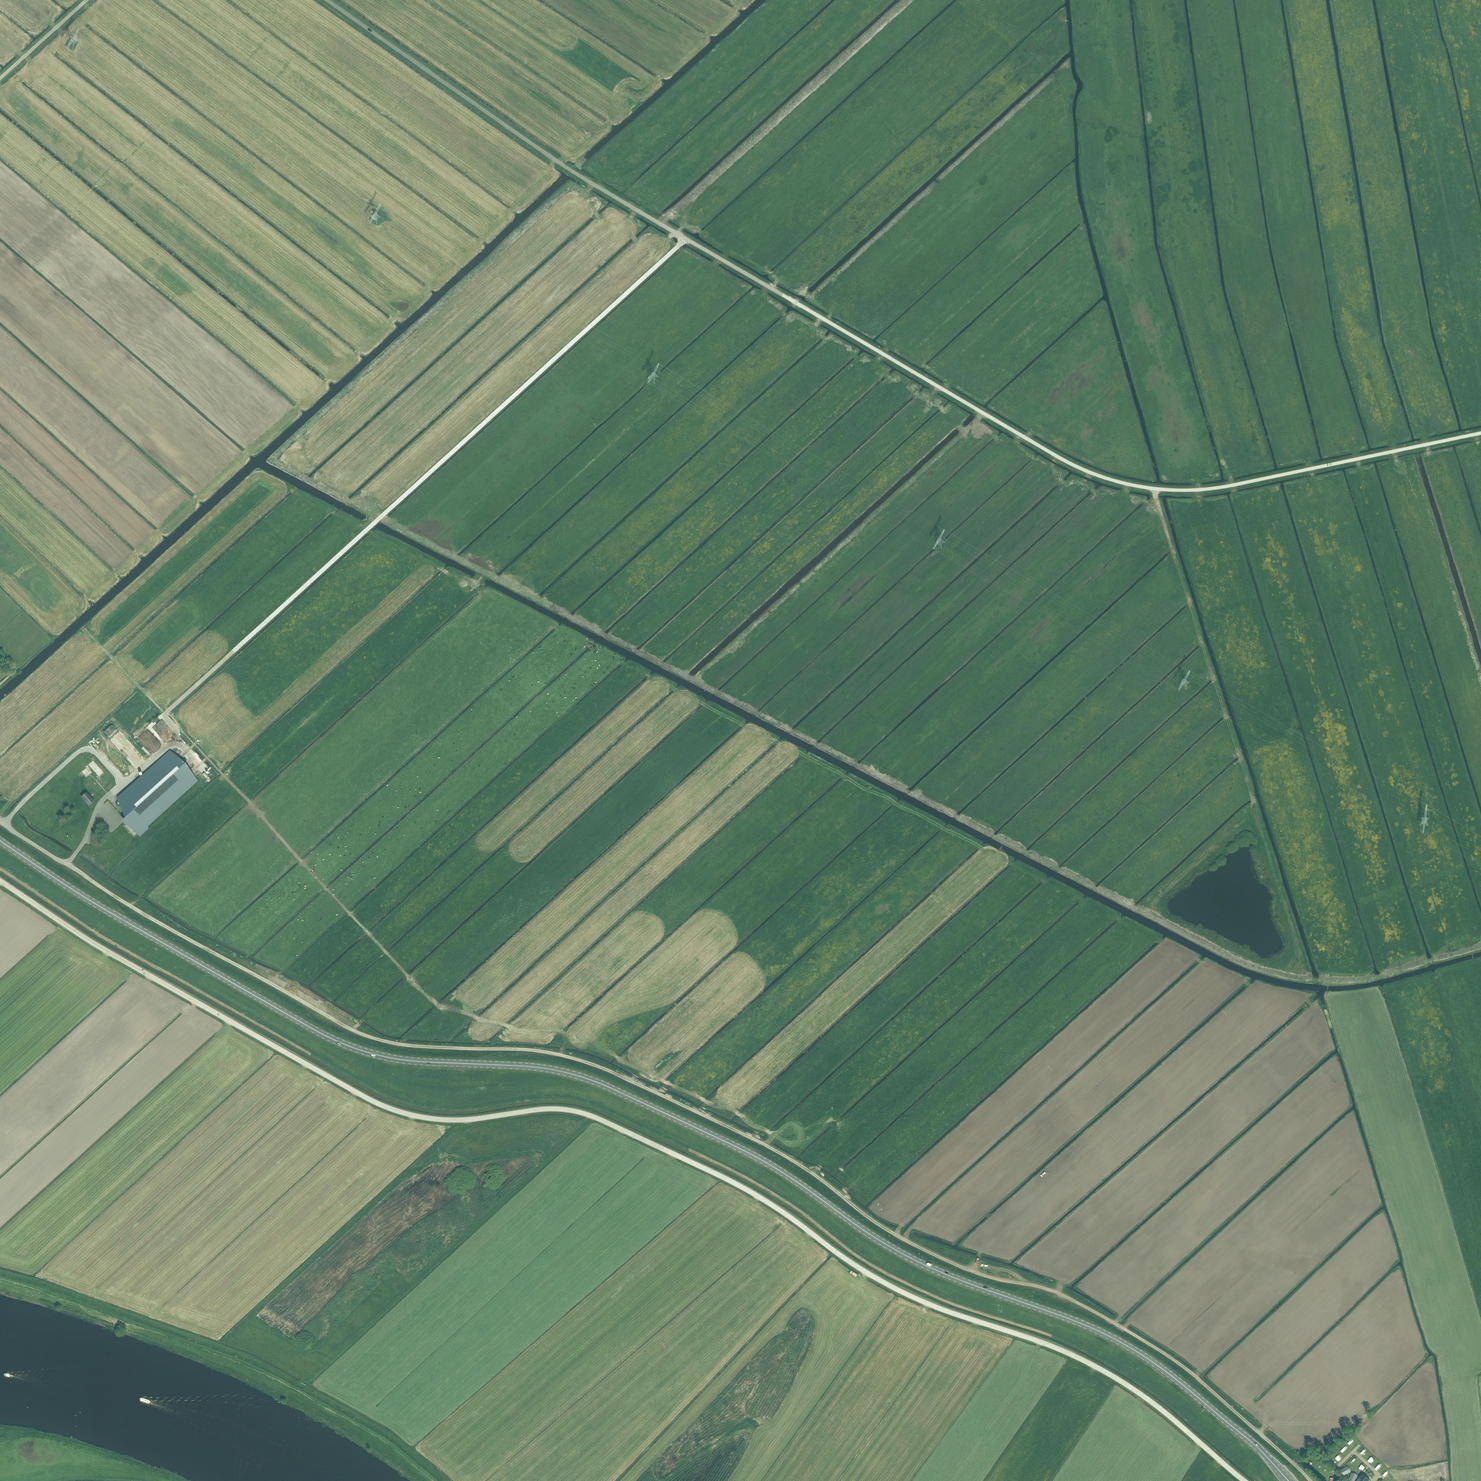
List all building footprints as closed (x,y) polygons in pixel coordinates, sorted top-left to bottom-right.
[(163,718),(155,726),(166,737),(174,729),(163,718)] [(115,758),(123,766),(137,753),(134,749),(132,750),(128,746),(115,758)] [(143,827),(195,780),(172,755),(170,754),(119,800),(132,814),(127,819),(129,821),(129,822),(140,834),(145,829),(143,827)] [(86,776),(93,784),(100,779),(92,771),(86,776)] [(75,776),(67,784),(72,790),(80,782),(75,776)] [(88,805),(96,799),(93,794),(91,795),(88,791),(83,795),(86,798),(84,799),(88,805)] [(171,810),(177,805),(174,802),(169,807),(171,810)]
